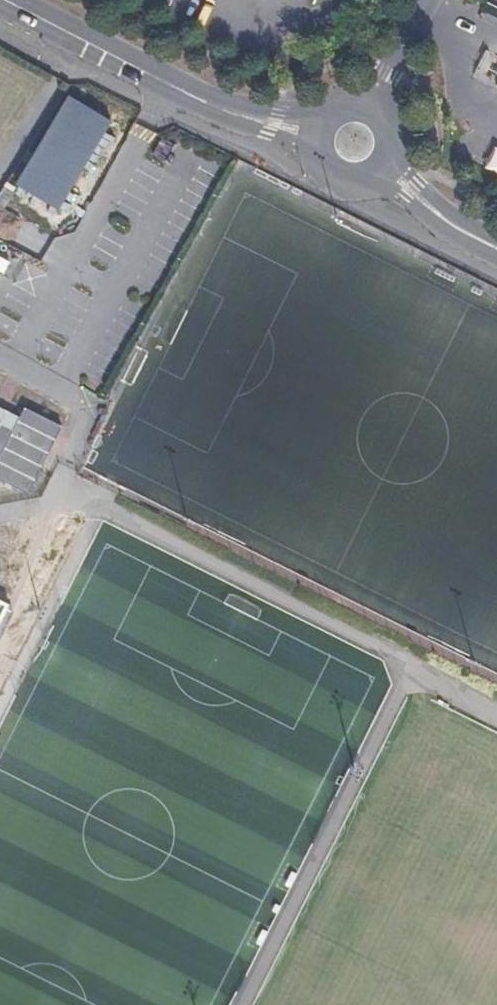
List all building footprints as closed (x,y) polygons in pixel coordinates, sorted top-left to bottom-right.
[(57,217),(111,128),(70,103),(16,192),(57,217)] [(484,165),(496,172),(496,141),(484,165)] [(25,492),(39,465),(35,463),(42,451),(45,453),(59,425),(24,408),(19,418),(12,431),(0,425),(0,480),(25,492)] [(19,418),(0,409),(0,421),(1,421),(0,422),(0,425),(12,431),(19,418)] [(39,465),(45,453),(42,451),(35,463),(39,465)]
